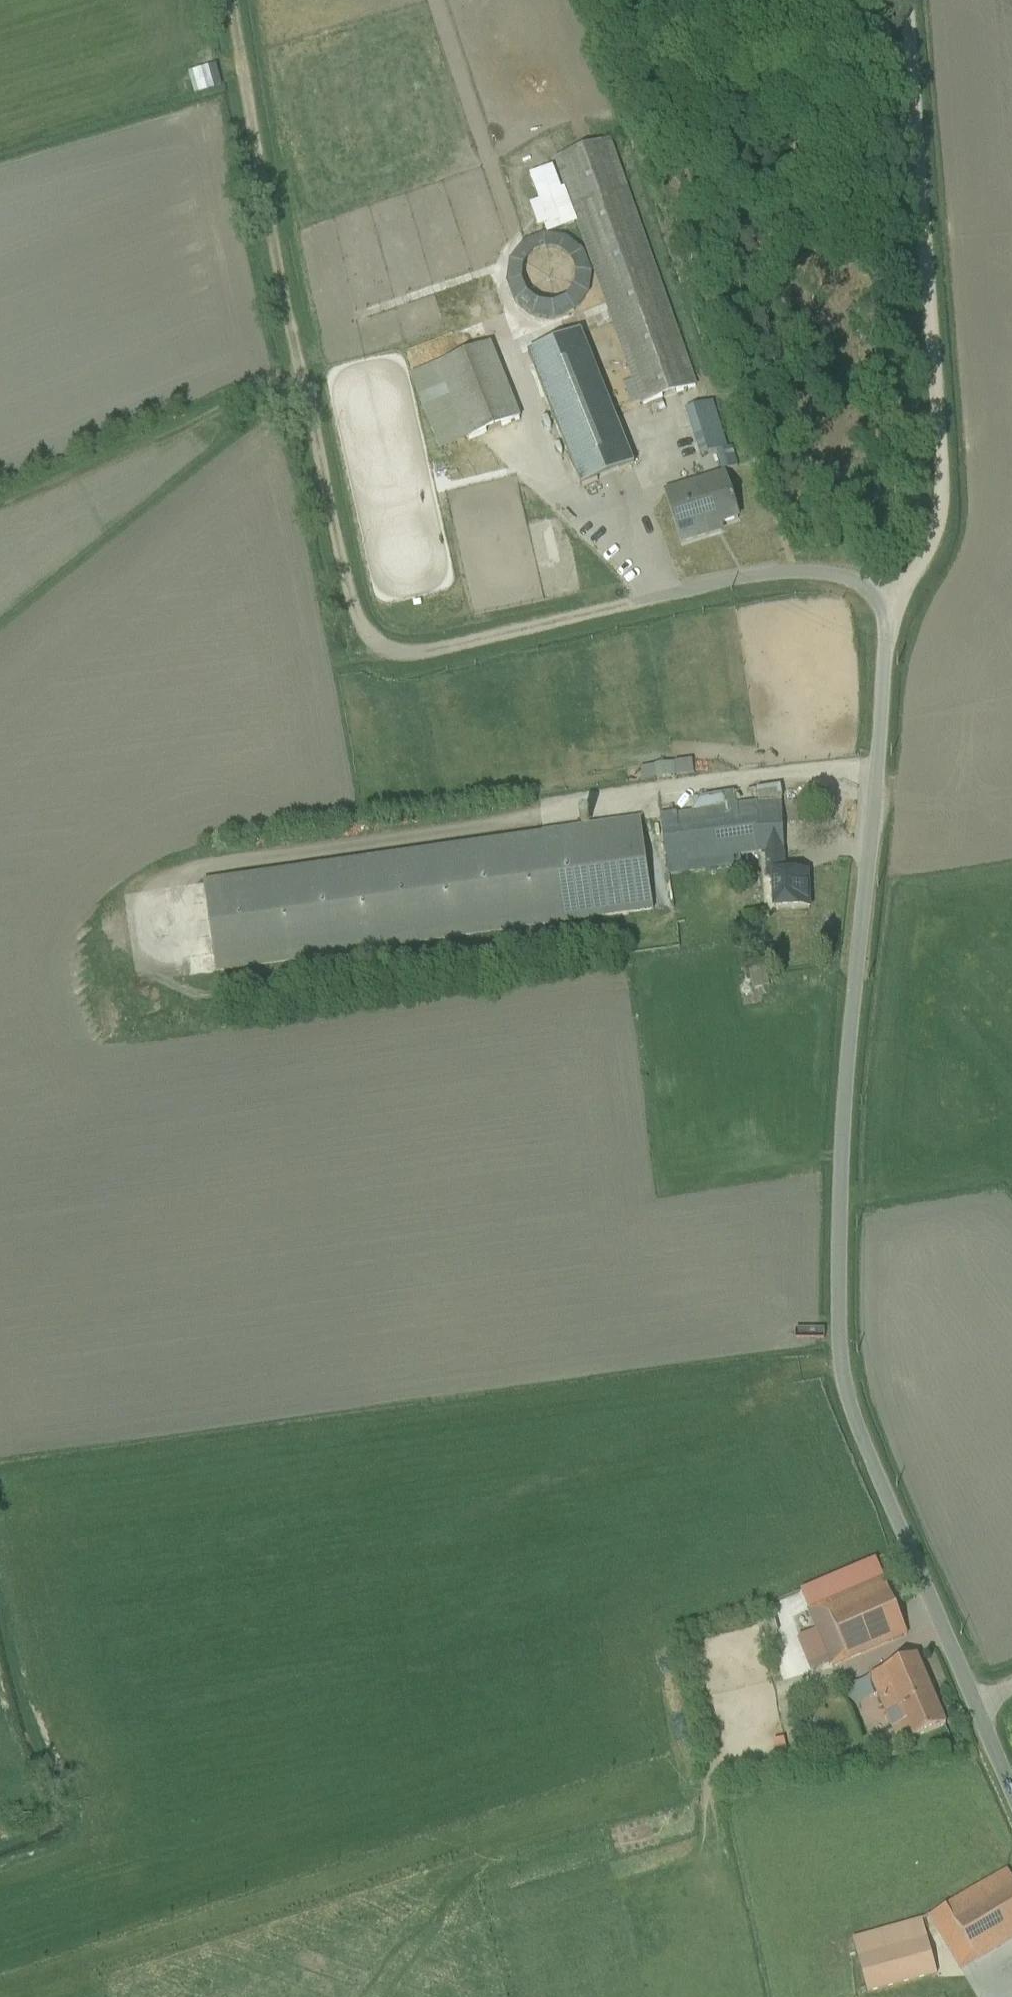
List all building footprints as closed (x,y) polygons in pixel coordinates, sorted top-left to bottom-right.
[(638,400),(640,406),(697,386),(611,139),(553,160),(632,380),(624,383),(630,402),(638,400)] [(527,354),(581,489),(635,468),(582,332),(527,354)] [(412,375),(440,451),(520,419),(490,344),(412,375)] [(684,411),(699,457),(715,452),(722,471),(738,466),(726,431),(722,432),(712,402),(684,411)] [(706,529),(738,519),(723,473),(665,491),(682,543),(708,535),(706,529)] [(675,776),(674,763),(654,764),(654,766),(641,767),(642,779),(656,777),(656,778),(675,776)] [(772,910),(809,909),(807,874),(784,875),(780,786),(702,798),(692,811),(659,816),(669,877),(769,860),(772,910)] [(788,823),(798,823),(798,802),(788,802),(788,823)] [(203,881),(216,975),(653,911),(639,819),(203,881)] [(752,990),(769,987),(763,958),(746,962),(752,990)] [(883,1577),(807,1609),(816,1630),(796,1637),(810,1674),(907,1633),(883,1577)] [(897,1745),(946,1724),(916,1656),(868,1676),(870,1680),(868,1680),(867,1685),(871,1694),(875,1696),(876,1695),(897,1745)] [(929,1917),(960,1971),(1011,1940),(1011,1880),(1007,1871),(929,1917)] [(922,1919),(851,1939),(868,1995),(936,1975),(922,1919)]
